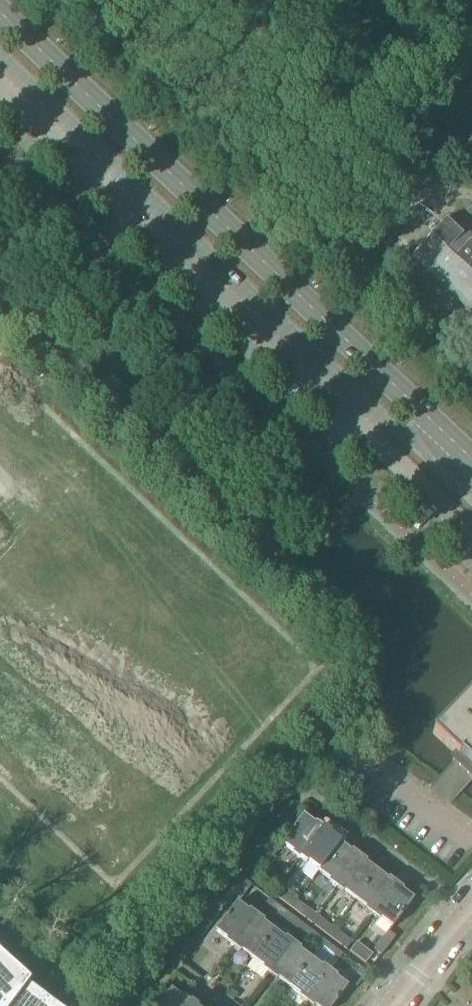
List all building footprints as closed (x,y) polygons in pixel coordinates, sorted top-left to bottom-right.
[(471,314),(471,238),(449,217),(411,257),(471,314)] [(471,777),(471,691),(432,733),(456,756),(453,759),(471,777)] [(292,854),(299,859),(322,829),(315,823),(314,825),(303,817),(303,816),(281,844),(282,845),(282,844),(293,852),(292,854)] [(307,863),(318,871),(339,843),(338,843),(328,836),(329,834),(322,829),(299,859),(306,865),(307,863)] [(329,882),(336,887),(359,857),(352,851),(351,853),(339,844),(339,843),(318,871),(318,872),(319,872),(330,880),(329,882)] [(279,849),(278,848),(272,844),(258,862),(265,867),(279,849)] [(356,900),(377,872),(376,872),(365,863),(366,862),(359,857),(336,887),(343,893),(344,891),(355,899),(355,900),(356,900)] [(365,910),(372,915),(396,884),(389,879),(387,881),(377,873),(377,872),(356,900),(367,908),(365,910)] [(234,895),(239,899),(240,900),(251,885),(244,880),(234,895)] [(396,884),(372,915),(379,920),(381,919),(391,927),(391,928),(392,928),(413,900),(413,899),(412,900),(401,891),(403,890),(396,884)] [(272,894),(290,908),(296,900),(278,887),(272,894)] [(263,906),(282,920),(287,913),(269,899),(263,906)] [(290,908),(310,923),(315,915),(296,900),(290,908)] [(226,941),(233,946),(256,916),(249,910),(248,912),(237,904),(237,903),(215,931),(216,932),(216,931),(227,940),(226,941)] [(282,920),(300,934),(306,927),(287,913),(282,920)] [(310,923),(329,937),(334,930),(315,915),(310,923)] [(241,950),(252,959),(273,931),(272,930),(272,931),(262,923),(263,921),(256,916),(233,946),(240,952),(241,950)] [(300,934),(319,948),(324,941),(306,927),(300,934)] [(334,930),(329,937),(346,950),(352,943),(334,930)] [(262,969),(270,975),(293,944),(286,938),(284,940),(273,931),(252,959),(264,968),(262,969)] [(395,937),(388,932),(374,950),(381,955),(395,937)] [(324,941),(319,948),(337,962),(342,955),(324,941)] [(288,987),(289,987),(310,959),(298,951),(300,949),(293,944),(270,975),(276,980),(278,978),(289,987),(288,987)] [(0,958),(0,1005),(53,1005),(27,986),(29,984),(0,958)] [(299,997),(306,1002),(330,972),(323,967),(321,968),(311,960),(311,959),(310,960),(310,959),(289,987),(289,988),(289,987),(300,996),(299,997)] [(349,982),(350,983),(356,988),(367,974),(360,968),(349,982)] [(306,1002),(311,1005),(333,1005),(347,987),(346,986),(346,987),(335,979),(337,977),(330,972),(306,1002)] [(190,1003),(183,998),(181,999),(171,991),(171,990),(170,990),(158,1005),(187,1005),(190,1003)]
